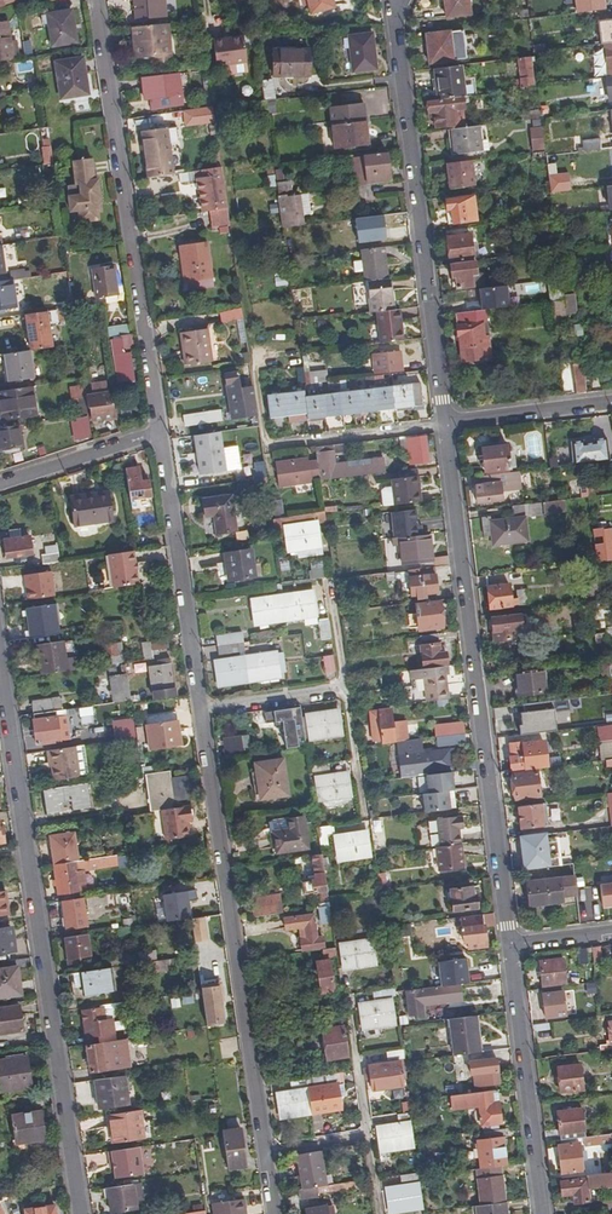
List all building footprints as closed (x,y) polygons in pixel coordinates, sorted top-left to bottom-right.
[(136,17),(167,13),(165,0),(133,0),(136,17)] [(337,5),(336,0),(311,0),(314,11),(337,5)] [(472,13),(470,0),(446,0),(448,16),(472,13)] [(604,8),(604,2),(577,5),(578,11),(604,8)] [(48,15),(49,25),(52,46),(76,42),(71,12),(48,15)] [(18,58),(16,42),(11,43),(8,22),(0,23),(0,61),(18,58)] [(156,60),(169,58),(166,38),(163,38),(160,24),(133,27),(135,43),(134,43),(136,57),(155,54),(156,60)] [(431,62),(469,58),(465,30),(428,34),(431,62)] [(348,71),(372,69),(368,33),(344,36),(348,71)] [(217,64),(248,60),(244,37),(224,39),(224,37),(213,39),(217,64)] [(34,40),(24,41),(26,57),(35,56),(34,40)] [(608,41),(601,42),(606,75),(607,75),(611,74),(611,40),(608,41)] [(310,49),(276,49),(275,75),(310,75),(310,49)] [(539,83),(535,55),(520,57),(521,67),(524,67),(525,78),(522,79),(523,88),(539,86),(539,83)] [(62,97),(88,94),(82,58),(57,61),(62,97)] [(462,64),(439,68),(442,98),(464,95),(465,95),(462,64)] [(179,73),(142,78),(146,100),(151,99),(152,108),(183,103),(179,73)] [(275,77),(262,78),(265,100),(277,98),(275,77)] [(203,89),(206,107),(212,106),(208,81),(205,81),(205,88),(203,89)] [(591,92),(601,90),(600,83),(590,84),(591,92)] [(451,128),(465,126),(463,109),(465,109),(464,95),(442,98),(428,100),(430,119),(436,119),(437,123),(450,122),(451,128)] [(332,105),(334,123),(366,119),(364,102),(332,105)] [(215,122),(212,106),(206,107),(194,109),(196,125),(215,122)] [(521,112),(522,119),(541,117),(540,110),(521,112)] [(366,119),(334,123),(336,147),(369,144),(366,119)] [(481,140),(479,125),(465,126),(451,128),(455,153),(489,149),(488,140),(481,140)] [(546,146),(544,127),(532,128),(534,147),(546,146)] [(145,155),(149,179),(175,175),(168,128),(146,132),(149,154),(145,155)] [(141,132),(145,155),(149,154),(146,132),(141,132)] [(585,149),(602,147),(601,136),(584,138),(585,149)] [(44,165),(53,164),(50,147),(43,148),(42,148),(44,165)] [(371,184),(391,181),(388,155),(354,158),(358,185),(371,184)] [(81,222),(99,220),(96,198),(101,198),(99,180),(94,180),(91,159),(73,161),(77,186),(69,187),(70,196),(69,197),(71,211),(79,210),(81,222)] [(476,184),(472,159),(448,162),(452,188),(476,184)] [(544,178),(550,178),(548,161),(548,160),(542,160),(544,178)] [(556,160),(548,161),(550,178),(552,191),(568,189),(567,175),(558,176),(556,160)] [(195,180),(197,179),(202,212),(209,211),(226,208),(223,183),(224,183),(221,167),(193,171),(195,180)] [(269,187),(276,186),(275,175),(267,176),(269,187)] [(291,181),(278,182),(279,194),(292,192),(291,181)] [(371,193),(371,184),(358,185),(359,194),(371,193)] [(284,225),(306,223),(305,215),(302,195),(301,191),(292,192),(279,194),(284,225)] [(478,221),(475,193),(457,195),(457,198),(446,200),(447,209),(449,209),(451,224),(478,221)] [(308,194),(302,195),(305,215),(311,214),(308,194)] [(226,208),(209,211),(211,227),(219,226),(229,225),(230,224),(227,208),(226,208)] [(359,243),(386,240),(384,216),(356,219),(359,243)] [(229,225),(219,226),(220,236),(230,234),(229,225)] [(450,260),(474,257),(471,233),(447,235),(450,260)] [(184,247),(185,256),(210,252),(209,243),(184,247)] [(273,255),(288,253),(286,244),(272,247),(273,255)] [(364,281),(367,280),(387,278),(383,246),(382,246),(364,248),(361,249),(364,281)] [(546,261),(561,260),(559,249),(544,251),(546,261)] [(210,252),(185,256),(188,281),(213,277),(210,252)] [(455,276),(456,288),(485,284),(484,272),(476,273),(475,261),(450,264),(452,276),(455,276)] [(97,299),(118,296),(114,266),(93,269),(97,299)] [(11,272),(12,280),(21,279),(25,278),(24,270),(11,272)] [(548,276),(552,300),(565,298),(565,295),(562,274),(548,276)] [(213,277),(188,281),(189,287),(214,283),(213,277)] [(367,280),(371,312),(377,311),(393,309),(389,277),(387,278),(367,280)] [(12,280),(0,282),(0,311),(16,309),(14,292),(22,291),(21,279),(12,280)] [(480,300),(481,309),(486,308),(510,305),(507,284),(480,287),(481,300),(480,300)] [(565,298),(568,321),(578,319),(578,318),(575,294),(565,295),(565,298)] [(568,321),(565,298),(552,300),(554,326),(568,324),(568,321)] [(75,307),(59,309),(27,314),(32,351),(53,348),(49,324),(77,319),(75,307)] [(241,308),(219,312),(222,322),(231,321),(243,318),(241,308)] [(377,311),(381,343),(403,340),(399,308),(393,309),(377,311)] [(481,309),(456,312),(458,335),(461,335),(464,360),(492,356),(489,335),(483,335),(482,322),(488,322),(486,308),(481,309)] [(112,337),(130,334),(129,325),(107,328),(108,337),(112,337)] [(187,346),(189,364),(212,361),(208,329),(181,333),(183,347),(187,346)] [(580,334),(570,336),(571,345),(581,344),(580,334)] [(80,338),(80,343),(81,349),(90,348),(89,336),(80,338)] [(113,339),(114,349),(120,382),(131,381),(127,355),(125,355),(122,338),(113,339)] [(563,362),(573,361),(571,349),(571,347),(562,348),(563,362)] [(32,351),(7,354),(11,381),(35,378),(32,351)] [(376,375),(403,372),(401,352),(373,355),(376,375)] [(573,364),(576,387),(587,385),(584,362),(573,364)] [(305,372),(307,384),(328,382),(327,370),(305,372)] [(258,415),(254,385),(240,387),(238,372),(224,374),(226,383),(229,383),(234,419),(258,415)] [(384,390),(383,376),(374,377),(376,391),(306,399),(306,393),(270,398),(273,421),(291,419),(291,425),(423,409),(420,385),(384,390)] [(88,392),(90,409),(92,409),(94,421),(116,417),(114,403),(111,403),(107,378),(93,380),(94,385),(95,391),(88,392)] [(34,387),(3,392),(5,408),(2,409),(3,420),(37,415),(34,387)] [(83,417),(91,416),(90,409),(88,392),(87,387),(74,389),(75,399),(80,399),(83,417)] [(182,415),(184,427),(221,421),(220,409),(182,415)] [(0,429),(0,443),(1,450),(22,447),(19,426),(0,429)] [(219,432),(195,436),(198,452),(197,452),(201,475),(227,471),(223,449),(221,449),(219,432)] [(575,464),(610,459),(607,436),(595,437),(595,440),(584,442),(584,439),(572,440),(575,464)] [(410,464),(428,462),(425,437),(408,439),(410,464)] [(344,444),(317,447),(322,479),(385,472),(384,459),(373,460),(374,466),(348,469),(348,463),(336,465),(334,454),(345,453),(344,444)] [(487,470),(488,470),(506,468),(512,467),(510,456),(509,445),(484,447),(487,470)] [(280,485),(312,481),(309,458),(277,462),(280,485)] [(373,460),(348,463),(348,469),(374,466),(373,460)] [(265,461),(255,462),(257,476),(267,475),(265,461)] [(581,497),(589,496),(585,464),(578,465),(581,497)] [(141,469),(127,472),(131,501),(152,498),(150,482),(143,483),(141,469)] [(249,470),(236,473),(237,481),(251,479),(249,470)] [(488,475),(474,477),(478,504),(500,501),(500,493),(512,491),(510,472),(506,473),(488,475)] [(393,477),(394,484),(386,485),(382,488),(384,503),(396,502),(423,498),(420,473),(419,473),(400,476),(393,477)] [(268,477),(261,478),(266,510),(272,509),(268,477)] [(76,527),(114,520),(110,496),(87,500),(86,496),(71,499),(76,527)] [(216,534),(235,531),(231,497),(203,501),(205,517),(214,516),(216,534)] [(152,498),(131,501),(133,511),(154,508),(152,498)] [(285,516),(282,500),(272,502),(274,518),(285,516)] [(564,500),(513,506),(515,519),(492,522),(491,517),(483,518),(484,533),(492,532),(494,546),(529,542),(526,517),(555,514),(556,525),(567,524),(564,500)] [(392,511),(395,537),(396,537),(409,535),(423,533),(422,524),(418,524),(416,507),(392,511)] [(317,512),(288,517),(292,549),(321,545),(317,512)] [(598,562),(611,560),(611,529),(602,530),(602,528),(593,528),(594,536),(603,535),(604,548),(599,549),(599,545),(596,545),(598,562)] [(394,564),(403,563),(433,559),(433,556),(430,534),(399,537),(400,541),(396,541),(396,537),(395,537),(391,537),(387,538),(388,546),(392,546),(394,564)] [(7,558),(34,554),(32,537),(5,541),(7,558)] [(109,554),(114,587),(139,583),(135,550),(109,554)] [(231,581),(256,577),(252,550),(224,554),(225,562),(228,562),(231,581)] [(61,561),(59,552),(42,554),(43,564),(61,561)] [(433,556),(433,559),(434,565),(435,565),(451,563),(450,554),(433,556)] [(411,590),(413,601),(417,600),(422,600),(422,596),(427,595),(427,591),(439,590),(435,565),(434,565),(367,574),(368,582),(401,578),(403,591),(411,590)] [(602,595),(599,573),(586,574),(589,597),(602,595)] [(352,576),(339,578),(340,585),(354,584),(352,576)] [(491,609),(530,604),(528,589),(519,591),(520,599),(512,600),(510,585),(489,588),(491,609)] [(315,593),(285,596),(288,619),(304,617),(317,615),(318,615),(315,593)] [(288,619),(285,596),(255,600),(258,623),(288,619)] [(443,625),(440,597),(422,600),(417,600),(418,611),(409,612),(411,626),(420,626),(420,628),(443,625)] [(602,601),(593,602),(594,607),(596,607),(598,625),(596,625),(596,629),(606,627),(603,602),(602,601)] [(603,602),(606,627),(611,627),(609,601),(603,602)] [(27,609),(31,638),(59,633),(55,605),(27,609)] [(317,615),(304,617),(306,626),(318,625),(317,615)] [(494,641),(519,639),(517,629),(524,628),(526,625),(526,618),(522,616),(496,619),(497,632),(493,632),(494,641)] [(333,638),(330,621),(321,622),(323,640),(333,638)] [(151,634),(152,641),(154,651),(169,648),(167,631),(151,634)] [(440,651),(438,632),(421,634),(424,665),(448,662),(447,651),(440,651)] [(596,644),(607,641),(606,632),(594,634),(596,644)] [(219,637),(220,646),(246,642),(245,633),(219,637)] [(38,645),(42,674),(68,670),(64,642),(64,641),(38,645)] [(64,642),(68,670),(77,669),(73,641),(64,642)] [(154,651),(152,641),(144,641),(146,658),(154,656),(154,651)] [(246,642),(220,646),(221,655),(248,651),(246,642)] [(107,664),(123,661),(120,643),(104,645),(107,664)] [(249,659),(252,681),(281,677),(281,675),(286,674),(284,654),(278,655),(278,654),(249,659)] [(337,672),(335,655),(325,657),(327,673),(337,672)] [(222,686),(252,681),(249,659),(218,663),(222,686)] [(155,699),(176,695),(171,662),(150,666),(155,699)] [(603,682),(611,681),(609,663),(600,663),(603,682)] [(131,699),(126,664),(122,665),(123,673),(111,675),(115,701),(131,699)] [(438,700),(449,699),(446,673),(449,672),(448,665),(412,669),(417,702),(438,700)] [(552,667),(517,672),(520,694),(546,691),(547,693),(555,692),(552,667)] [(32,701),(34,714),(36,713),(58,710),(62,709),(60,696),(32,701)] [(450,705),(449,699),(438,700),(439,707),(450,705)] [(521,735),(558,731),(554,701),(524,705),(525,713),(522,713),(523,725),(520,726),(521,735)] [(285,728),(288,748),(288,749),(307,746),(307,745),(305,738),(303,719),(301,708),(298,708),(293,709),(265,713),(267,723),(276,722),(277,729),(285,728)] [(58,710),(36,713),(37,720),(59,716),(58,710)] [(406,720),(394,722),(392,710),(371,712),(375,741),(384,741),(384,744),(398,742),(408,741),(406,720)] [(145,716),(146,724),(174,720),(176,736),(179,735),(176,712),(145,716)] [(303,719),(305,738),(312,738),(312,739),(342,734),(339,712),(309,715),(309,718),(303,719)] [(59,716),(37,720),(35,720),(38,744),(71,739),(67,715),(59,716)] [(174,720),(146,724),(149,748),(180,743),(179,735),(176,736),(174,720)] [(145,742),(142,727),(136,728),(138,742),(145,742)] [(601,728),(601,735),(611,733),(611,727),(601,728)] [(601,735),(602,742),(611,740),(611,733),(601,735)] [(469,744),(468,734),(431,738),(432,748),(469,744)] [(403,779),(419,777),(418,774),(417,766),(434,764),(435,771),(454,769),(452,749),(423,753),(421,739),(408,741),(398,742),(403,779)] [(223,743),(225,758),(243,755),(241,740),(223,743)] [(512,770),(536,767),(536,769),(555,767),(551,740),(525,743),(511,745),(513,756),(511,757),(512,770)] [(89,774),(84,745),(47,751),(50,764),(52,764),(55,780),(80,776),(80,775),(89,774)] [(307,746),(309,765),(316,764),(313,745),(307,745),(307,746)] [(261,799),(289,794),(284,759),(258,763),(261,788),(259,788),(261,799)] [(462,765),(463,771),(477,769),(476,762),(462,765)] [(417,766),(418,774),(435,771),(434,764),(417,766)] [(146,774),(158,772),(157,765),(142,767),(143,774),(146,774)] [(172,778),(171,770),(158,772),(146,774),(151,811),(163,809),(177,807),(176,801),(172,778)] [(365,771),(366,783),(374,781),(372,770),(365,771)] [(516,800),(540,797),(538,771),(513,773),(516,800)] [(321,799),(351,795),(347,772),(318,777),(321,799)] [(455,791),(453,772),(428,776),(430,794),(449,791),(455,791)] [(190,775),(172,778),(176,801),(193,797),(190,775)] [(86,794),(84,783),(44,789),(47,814),(59,812),(58,804),(73,802),(74,810),(91,808),(89,794),(86,794)] [(452,810),(449,791),(430,794),(424,795),(427,813),(452,810)] [(522,830),(545,828),(542,804),(519,807),(522,830)] [(191,805),(177,807),(181,837),(191,836),(189,821),(194,820),(191,805)] [(177,807),(163,809),(167,839),(181,837),(177,807)] [(276,833),(279,852),(309,847),(304,816),(289,819),(291,831),(276,833)] [(439,847),(462,844),(461,830),(463,830),(461,818),(430,822),(433,848),(439,847)] [(275,853),(279,852),(276,833),(291,831),(289,819),(270,822),(275,853)] [(335,826),(319,828),(321,847),(330,845),(329,835),(336,833),(335,826)] [(55,865),(79,862),(75,833),(51,836),(55,865)] [(337,838),(341,860),(371,856),(367,833),(337,838)] [(534,869),(549,867),(547,851),(545,838),(522,841),(526,870),(534,869)] [(465,867),(462,844),(439,847),(441,870),(465,867)] [(322,852),(312,854),(315,873),(315,878),(312,879),(302,880),(304,891),(318,889),(328,888),(324,865),(323,857),(322,852)] [(112,867),(110,857),(79,862),(55,865),(59,895),(88,890),(85,871),(112,867)] [(379,874),(382,891),(389,890),(387,873),(379,874)] [(563,896),(577,894),(575,877),(528,883),(530,905),(564,902),(563,896)] [(601,886),(604,907),(611,906),(611,885),(601,886)] [(454,910),(479,907),(477,896),(474,896),(472,886),(452,889),(454,910)] [(318,889),(321,906),(330,904),(328,888),(318,889)] [(166,922),(191,919),(189,901),(197,899),(195,890),(188,891),(163,895),(166,922)] [(256,896),(252,907),(276,903),(274,893),(256,896)] [(88,906),(108,903),(107,896),(87,899),(88,906)] [(374,918),(383,916),(380,896),(371,897),(374,918)] [(88,925),(84,899),(63,902),(67,928),(88,925)] [(251,908),(252,916),(277,912),(276,903),(252,907),(251,908)] [(321,906),(319,906),(321,922),(332,920),(330,904),(321,906)] [(303,947),(325,944),(323,934),(317,934),(314,913),(285,918),(287,929),(300,927),(303,947)] [(494,914),(463,917),(465,942),(470,942),(471,948),(488,946),(487,940),(488,940),(486,927),(496,926),(494,914)] [(196,943),(207,941),(203,919),(192,920),(196,943)] [(13,952),(9,924),(0,925),(0,953),(13,952)] [(92,957),(89,935),(66,938),(69,960),(75,959),(76,965),(82,964),(81,958),(92,957)] [(345,968),(376,963),(371,940),(342,944),(345,968)] [(336,946),(324,947),(325,955),(337,953),(336,946)] [(602,961),(601,946),(592,947),(594,962),(602,961)] [(588,964),(586,948),(577,949),(579,965),(588,964)] [(142,961),(157,959),(156,951),(141,953),(142,961)] [(130,965),(139,964),(138,953),(129,954),(130,965)] [(112,968),(130,965),(129,954),(111,957),(112,968)] [(322,992),(336,990),(331,958),(317,960),(322,992)] [(173,970),(171,959),(149,963),(150,973),(173,970)] [(543,986),(567,982),(564,959),(540,962),(543,986)] [(439,963),(442,987),(460,984),(469,984),(466,960),(439,963)] [(20,994),(17,967),(0,969),(0,997),(20,994)] [(112,968),(74,973),(77,994),(86,996),(115,992),(112,968)] [(462,996),(460,984),(442,987),(409,991),(410,997),(412,1016),(418,1016),(418,1019),(425,1018),(423,1006),(427,1005),(428,1004),(428,1001),(462,996)] [(209,1025),(226,1023),(220,985),(204,987),(209,1025)] [(396,987),(382,990),(383,999),(398,997),(397,992),(396,987)] [(546,1017),(566,1015),(564,991),(543,993),(546,1017)] [(172,1008),(181,1007),(180,998),(171,999),(172,1008)] [(118,1040),(113,1011),(124,1009),(123,1002),(100,1006),(101,1008),(82,1010),(86,1037),(101,1035),(102,1042),(118,1040)] [(367,1035),(396,1031),(391,1002),(363,1006),(367,1035)] [(0,1033),(0,1034),(23,1031),(20,1005),(12,1006),(0,1008),(0,1033)] [(455,1055),(481,1053),(476,1016),(451,1019),(455,1055)] [(328,1058),(345,1056),(341,1027),(323,1029),(328,1058)] [(131,1066),(127,1039),(118,1040),(102,1042),(100,1043),(100,1045),(87,1047),(91,1073),(131,1066)] [(405,1049),(391,1051),(392,1061),(407,1059),(405,1049)] [(27,1057),(0,1060),(0,1091),(31,1087),(27,1057)] [(476,1087),(500,1084),(497,1060),(470,1063),(471,1075),(475,1075),(476,1087)] [(375,1089),(404,1085),(400,1063),(372,1067),(375,1089)] [(582,1064),(559,1067),(562,1092),(584,1090),(582,1064)] [(340,1085),(338,1072),(322,1075),(324,1087),(308,1089),(312,1112),(320,1111),(341,1108),(339,1095),(337,1085),(340,1085)] [(122,1105),(118,1077),(93,1081),(97,1109),(122,1105)] [(306,1077),(291,1080),(292,1087),(308,1085),(306,1077)] [(280,1116),(312,1112),(308,1089),(277,1094),(280,1116)] [(502,1124),(497,1091),(451,1096),(452,1110),(479,1107),(481,1126),(502,1124)] [(587,1136),(584,1108),(558,1111),(560,1129),(546,1131),(547,1141),(579,1137),(587,1136)] [(145,1138),(141,1110),(110,1115),(111,1128),(114,1127),(116,1143),(145,1138)] [(16,1143),(45,1140),(41,1111),(13,1115),(16,1143)] [(323,1128),(320,1111),(312,1112),(314,1129),(323,1128)] [(384,1150),(413,1146),(410,1125),(381,1129),(384,1150)] [(225,1134),(230,1167),(247,1165),(243,1127),(225,1129),(225,1134)] [(483,1169),(502,1168),(507,1167),(504,1138),(507,1137),(506,1129),(479,1132),(483,1169)] [(604,1141),(603,1134),(593,1135),(594,1142),(604,1141)] [(594,1142),(593,1135),(587,1136),(579,1137),(580,1142),(580,1144),(594,1142)] [(582,1169),(580,1144),(580,1142),(559,1144),(559,1145),(548,1146),(549,1158),(561,1157),(562,1172),(582,1169)] [(117,1179),(144,1175),(139,1147),(109,1152),(111,1162),(114,1162),(115,1169),(117,1179)] [(321,1151),(298,1155),(304,1189),(326,1186),(321,1151)] [(481,1205),(506,1202),(502,1168),(483,1169),(477,1170),(481,1205)] [(360,1173),(362,1181),(370,1180),(368,1172),(360,1173)] [(424,1172),(402,1175),(403,1183),(425,1179),(424,1175),(424,1172)] [(587,1176),(587,1179),(561,1182),(563,1197),(574,1195),(575,1205),(589,1203),(588,1192),(611,1189),(611,1173),(587,1176)] [(304,1189),(298,1189),(300,1200),(319,1197),(319,1194),(359,1189),(358,1181),(326,1186),(304,1189)] [(145,1201),(142,1183),(110,1188),(113,1213),(138,1209),(137,1202),(145,1201)] [(393,1212),(423,1208),(419,1186),(390,1190),(393,1212)] [(214,1205),(215,1213),(248,1213),(245,1200),(214,1205)] [(506,1202),(481,1205),(479,1205),(480,1213),(507,1213),(506,1202)] [(336,1205),(308,1209),(308,1213),(337,1213),(336,1205)]
